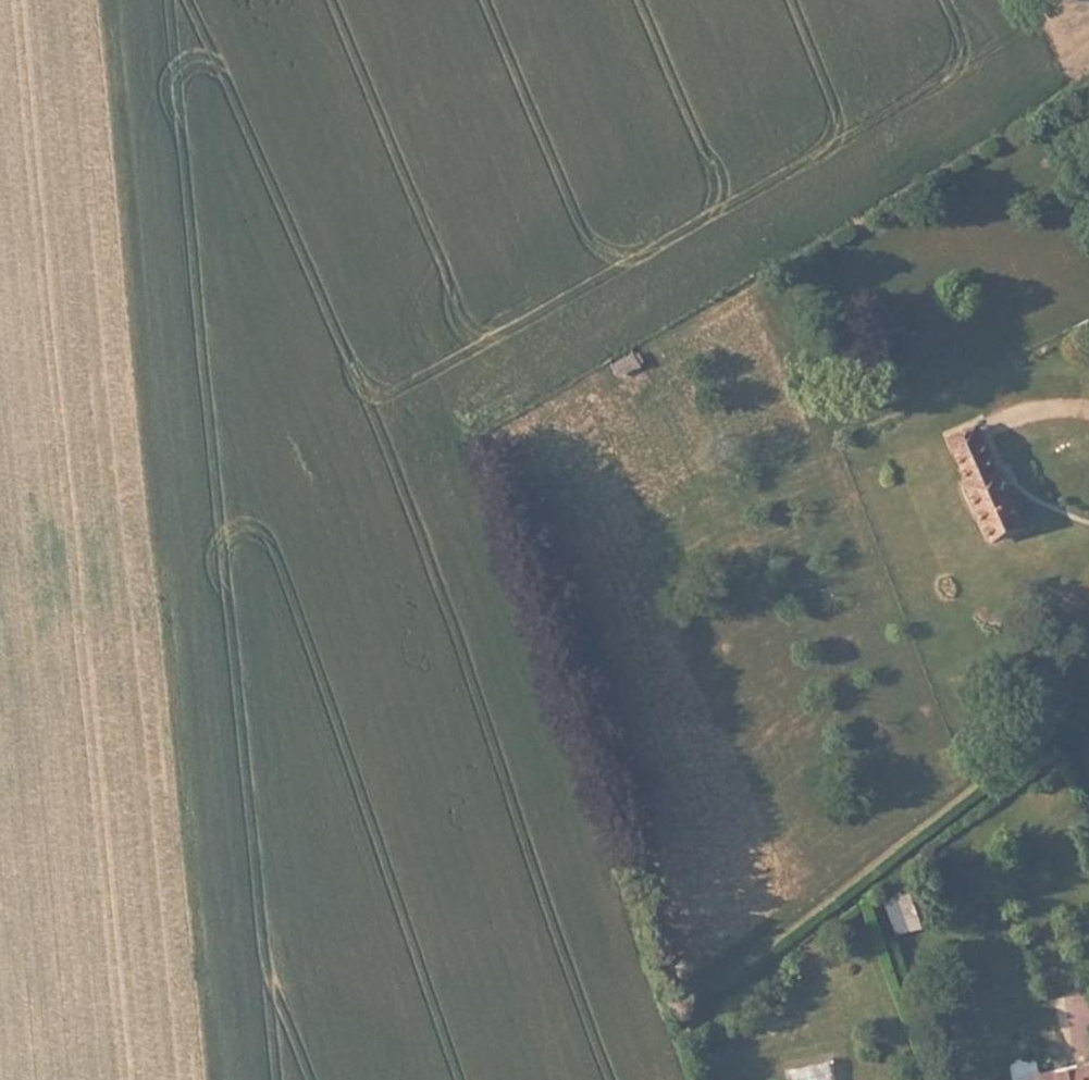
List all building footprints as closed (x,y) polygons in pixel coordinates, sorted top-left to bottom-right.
[(634,351),(610,364),(618,379),(642,366),(634,351)] [(981,419),(952,432),(973,477),(964,481),(991,541),(1029,525),(981,419)] [(907,894),(885,904),(899,934),(921,924),(907,894)] [(1036,1072),(1038,1079),(1088,1079),(1088,1063),(1036,1072)]
